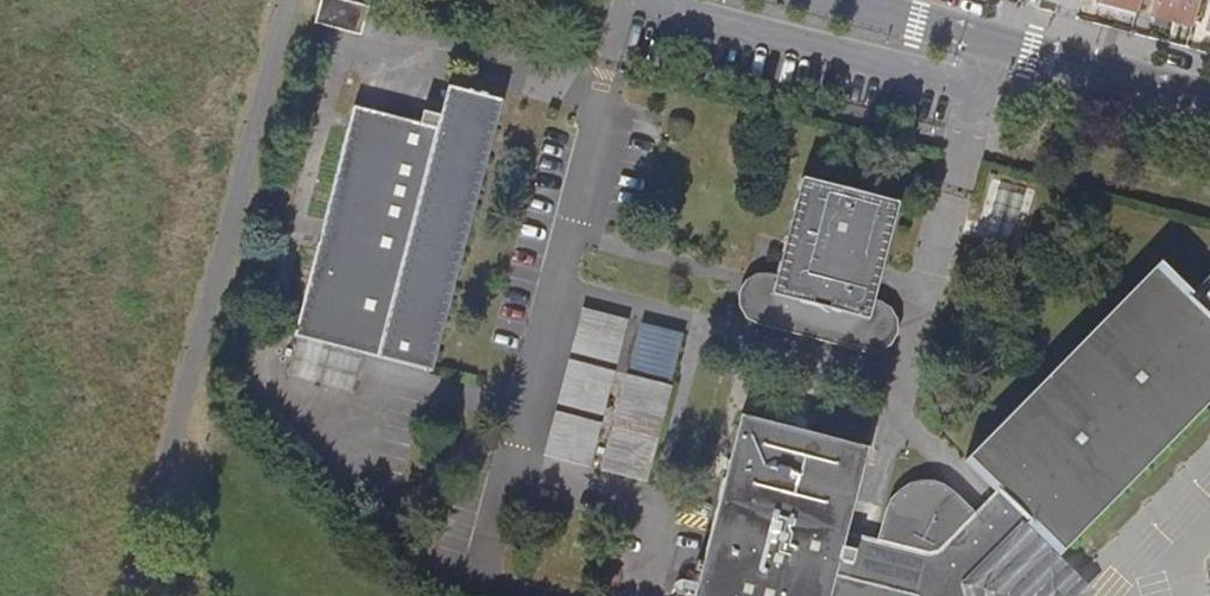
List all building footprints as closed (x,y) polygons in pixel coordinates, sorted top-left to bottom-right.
[(346,0),(318,0),(313,23),(359,34),(366,5),(346,0)] [(1203,19),(1208,0),(1168,0),(1166,10),(1203,19)] [(419,122),(352,105),(295,335),(300,336),(364,352),(432,369),(500,98),(446,85),(438,114),(421,110),(419,122)] [(897,204),(802,179),(776,281),(764,325),(764,328),(860,350),(861,347),(871,306),(897,204)] [(879,540),(847,532),(868,448),(742,417),(695,595),(969,595),(967,591),(971,581),(1029,520),(1062,551),(1209,399),(1209,321),(1155,268),(968,459),(1000,490),(977,513),(950,487),(948,490),(918,482),(909,516),(887,510),(879,540)] [(756,322),(764,325),(776,281),(769,279),(760,279),(755,281),(752,283),(748,287),(746,292),(745,297),(743,302),(743,306),(744,309),(746,313),(750,318),(756,322)] [(871,306),(861,347),(867,349),(870,349),(874,349),(876,349),(882,347),(888,344),(892,339),(894,331),(893,324),(891,319),(888,314),(884,311),(881,309),(876,307),(871,306)] [(571,352),(616,364),(628,320),(582,309),(571,352)] [(628,367),(674,378),(685,336),(640,324),(628,367)] [(364,352),(300,336),(290,374),(355,390),(364,352)] [(603,415),(614,373),(569,361),(558,403),(603,415)] [(647,482),(673,388),(626,375),(602,471),(647,482)] [(556,412),(545,456),(590,468),(602,425),(556,412)] [(918,481),(918,482),(948,490),(947,489),(945,487),(942,485),(940,484),(939,482),(937,482),(936,481),(935,480),(933,479),(932,479),(930,478),(928,478),(925,478),(923,478),(921,479),(918,481)]
